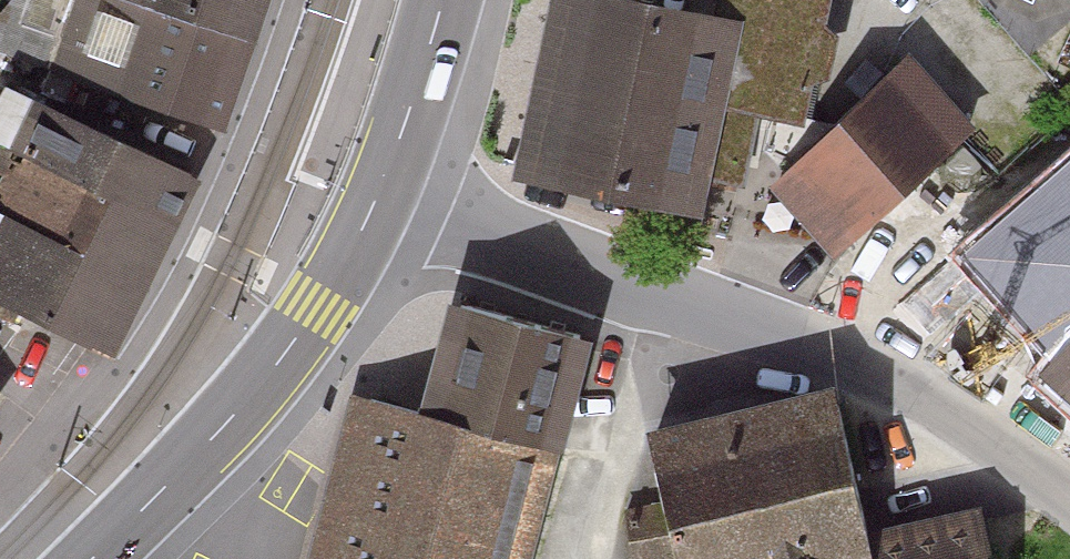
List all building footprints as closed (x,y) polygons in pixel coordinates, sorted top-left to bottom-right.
[(61,67),(219,130),(261,0),(87,0),(61,67)] [(628,0),(561,0),(521,181),(697,219),(710,161),(744,169),(756,113),(807,124),(815,85),(835,81),(841,39),(827,26),(832,0),(721,0),(717,20),(628,0)] [(979,128),(912,55),(770,184),(837,258),(979,128)] [(7,84),(0,97),(0,142),(11,147),(166,231),(191,178),(7,84)] [(11,147),(0,164),(0,167),(20,178),(0,209),(0,304),(106,354),(166,231),(11,147)] [(1049,243),(979,322),(1069,402),(1069,261),(1049,243)] [(596,343),(452,307),(424,418),(570,453),(596,343)] [(349,401),(311,558),(545,558),(570,453),(424,418),(349,401)] [(658,488),(663,510),(626,518),(635,558),(662,558),(674,556),(675,558),(876,558),(873,543),(842,407),(650,449),(658,488)] [(873,543),(876,558),(995,558),(986,519),(873,543)]
